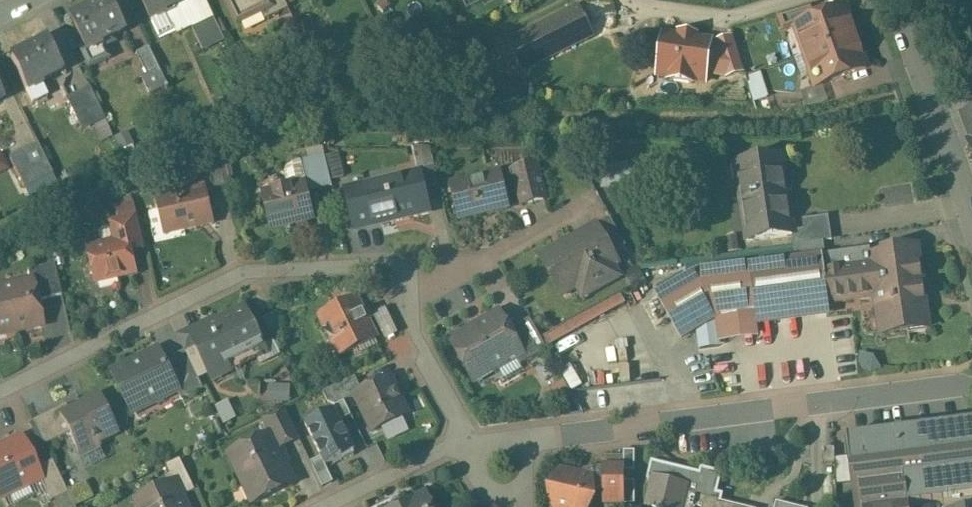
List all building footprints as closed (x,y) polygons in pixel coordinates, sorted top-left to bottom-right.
[(151,22),(166,14),(165,12),(189,0),(141,0),(151,22)] [(239,25),(259,15),(273,8),(268,0),(227,0),(239,25)] [(273,8),(259,15),(264,23),(288,10),(283,0),(268,0),(273,8)] [(112,1),(72,21),(87,52),(88,53),(103,45),(102,43),(126,31),(112,1)] [(812,7),(777,17),(783,33),(796,28),(801,26),(801,25),(816,19),(812,7)] [(580,10),(508,45),(521,71),(593,35),(580,10)] [(816,19),(801,25),(801,26),(796,28),(806,55),(855,38),(852,30),(849,32),(841,10),(816,19)] [(213,18),(191,29),(202,49),(223,39),(213,18)] [(714,39),(663,31),(656,80),(706,85),(742,75),(729,35),(714,39)] [(855,38),(806,55),(811,71),(808,74),(813,88),(866,69),(855,38)] [(49,39),(11,59),(27,92),(42,84),(41,81),(64,69),(49,39)] [(103,45),(88,53),(87,52),(82,54),(90,69),(110,59),(103,45)] [(148,48),(135,55),(146,76),(159,69),(148,48)] [(751,48),(738,52),(745,74),(759,70),(751,48)] [(759,70),(745,74),(754,101),(767,97),(759,70)] [(89,89),(67,100),(77,120),(98,108),(89,89)] [(767,97),(754,101),(756,109),(771,109),(767,97)] [(962,116),(971,141),(967,143),(971,152),(970,152),(971,153),(971,155),(971,113),(962,116)] [(37,146),(9,160),(23,188),(51,174),(37,146)] [(430,151),(413,151),(418,175),(420,174),(424,189),(438,186),(430,151)] [(324,158),(300,164),(306,185),(307,192),(331,187),(324,158)] [(783,158),(743,164),(745,180),(737,181),(746,241),(792,235),(793,234),(793,232),(783,158)] [(220,164),(208,166),(213,190),(225,187),(220,164)] [(536,166),(513,171),(521,206),(544,200),(536,166)] [(625,169),(606,172),(609,186),(627,183),(625,169)] [(418,175),(397,179),(398,183),(347,194),(355,227),(428,211),(424,189),(420,174),(418,175)] [(499,174),(451,186),(460,221),(507,209),(499,174)] [(306,185),(262,196),(270,230),(313,220),(307,192),(306,185)] [(205,190),(156,201),(162,225),(181,220),(184,232),(213,225),(205,190)] [(136,216),(115,221),(120,243),(127,241),(128,244),(142,241),(136,216)] [(828,217),(801,221),(803,231),(793,232),(793,234),(792,235),(793,246),(819,243),(831,241),(828,217)] [(597,232),(560,254),(558,250),(542,259),(562,295),(586,281),(592,291),(617,277),(605,257),(610,254),(597,232)] [(120,243),(88,250),(91,264),(89,268),(90,275),(94,278),(96,283),(135,274),(128,244),(127,241),(120,243)] [(819,243),(793,246),(795,260),(821,257),(819,243)] [(917,251),(870,258),(871,266),(875,297),(879,323),(897,321),(899,333),(928,329),(917,251)] [(795,260),(794,261),(794,260),(748,266),(748,267),(755,315),(754,316),(828,306),(828,304),(827,304),(823,272),(824,272),(822,257),(821,257),(795,260)] [(53,265),(26,271),(29,283),(30,283),(35,302),(60,296),(53,265)] [(824,272),(823,272),(827,304),(828,304),(875,297),(871,266),(824,272)] [(748,267),(697,273),(656,297),(681,340),(696,331),(716,320),(716,321),(754,316),(755,315),(748,267)] [(0,290),(0,331),(12,328),(13,333),(40,327),(35,302),(30,283),(29,283),(0,290)] [(620,294),(541,334),(546,344),(625,304),(620,294)] [(355,301),(321,318),(328,333),(326,338),(332,340),(341,358),(359,350),(357,345),(372,338),(355,301)] [(208,327),(179,341),(184,352),(198,380),(209,375),(209,376),(216,378),(230,371),(233,363),(263,349),(243,310),(217,322),(210,320),(208,327)] [(387,311),(374,318),(377,324),(390,317),(387,311)] [(498,314),(454,339),(478,380),(515,359),(513,355),(519,351),(508,332),(498,314)] [(547,351),(529,320),(508,332),(519,351),(513,355),(515,359),(519,367),(547,351)] [(716,320),(696,331),(699,349),(719,347),(716,321),(716,320)] [(158,352),(114,374),(133,413),(152,404),(149,398),(161,392),(164,398),(176,393),(177,392),(163,363),(158,352)] [(184,352),(163,363),(177,392),(176,393),(179,399),(202,388),(198,380),(184,352)] [(571,363),(560,368),(565,379),(538,392),(546,408),(572,396),(569,389),(581,384),(571,363)] [(535,370),(542,382),(552,376),(545,364),(535,370)] [(323,393),(328,403),(336,406),(345,402),(355,397),(355,396),(362,392),(355,378),(323,393)] [(355,396),(355,397),(373,433),(409,415),(391,378),(362,392),(355,396)] [(266,384),(268,401),(290,399),(288,382),(266,384)] [(98,398),(82,406),(81,408),(81,410),(79,412),(77,413),(75,413),(74,414),(71,415),(68,414),(66,413),(64,412),(64,409),(63,407),(57,410),(68,433),(78,454),(116,435),(98,398)] [(336,406),(335,410),(341,422),(351,417),(345,402),(336,406)] [(57,410),(31,422),(43,446),(68,433),(57,410)] [(341,422),(335,410),(306,425),(321,458),(325,466),(342,458),(344,461),(354,456),(353,453),(355,452),(341,422)] [(284,411),(262,421),(269,436),(270,436),(277,450),(298,440),(284,411)] [(846,438),(855,506),(906,506),(909,506),(918,505),(920,505),(929,504),(931,504),(931,503),(940,502),(940,503),(942,502),(971,498),(971,422),(846,438)] [(269,436),(229,456),(252,505),(294,485),(277,450),(270,436),(269,436)] [(6,449),(7,451),(0,454),(0,498),(2,497),(0,494),(23,483),(24,486),(37,479),(38,479),(34,470),(20,442),(6,449)] [(623,456),(604,456),(604,468),(622,468),(623,456)] [(179,461),(166,467),(174,483),(175,483),(182,498),(194,492),(179,461)] [(66,494),(51,462),(34,470),(38,479),(37,479),(49,503),(66,494)] [(721,504),(723,496),(717,495),(722,475),(700,469),(699,475),(651,463),(646,482),(652,483),(647,506),(734,506),(721,504)] [(622,468),(604,468),(582,471),(581,475),(590,477),(590,480),(591,480),(591,490),(604,490),(604,506),(622,505),(622,468)] [(576,474),(574,478),(558,475),(550,491),(550,506),(588,506),(591,500),(591,490),(591,480),(590,480),(590,477),(581,475),(576,474)] [(134,503),(136,506),(187,506),(182,498),(175,483),(174,483),(134,503)] [(401,506),(430,506),(425,496),(401,506)] [(942,502),(943,506),(971,506),(971,498),(942,502)]
